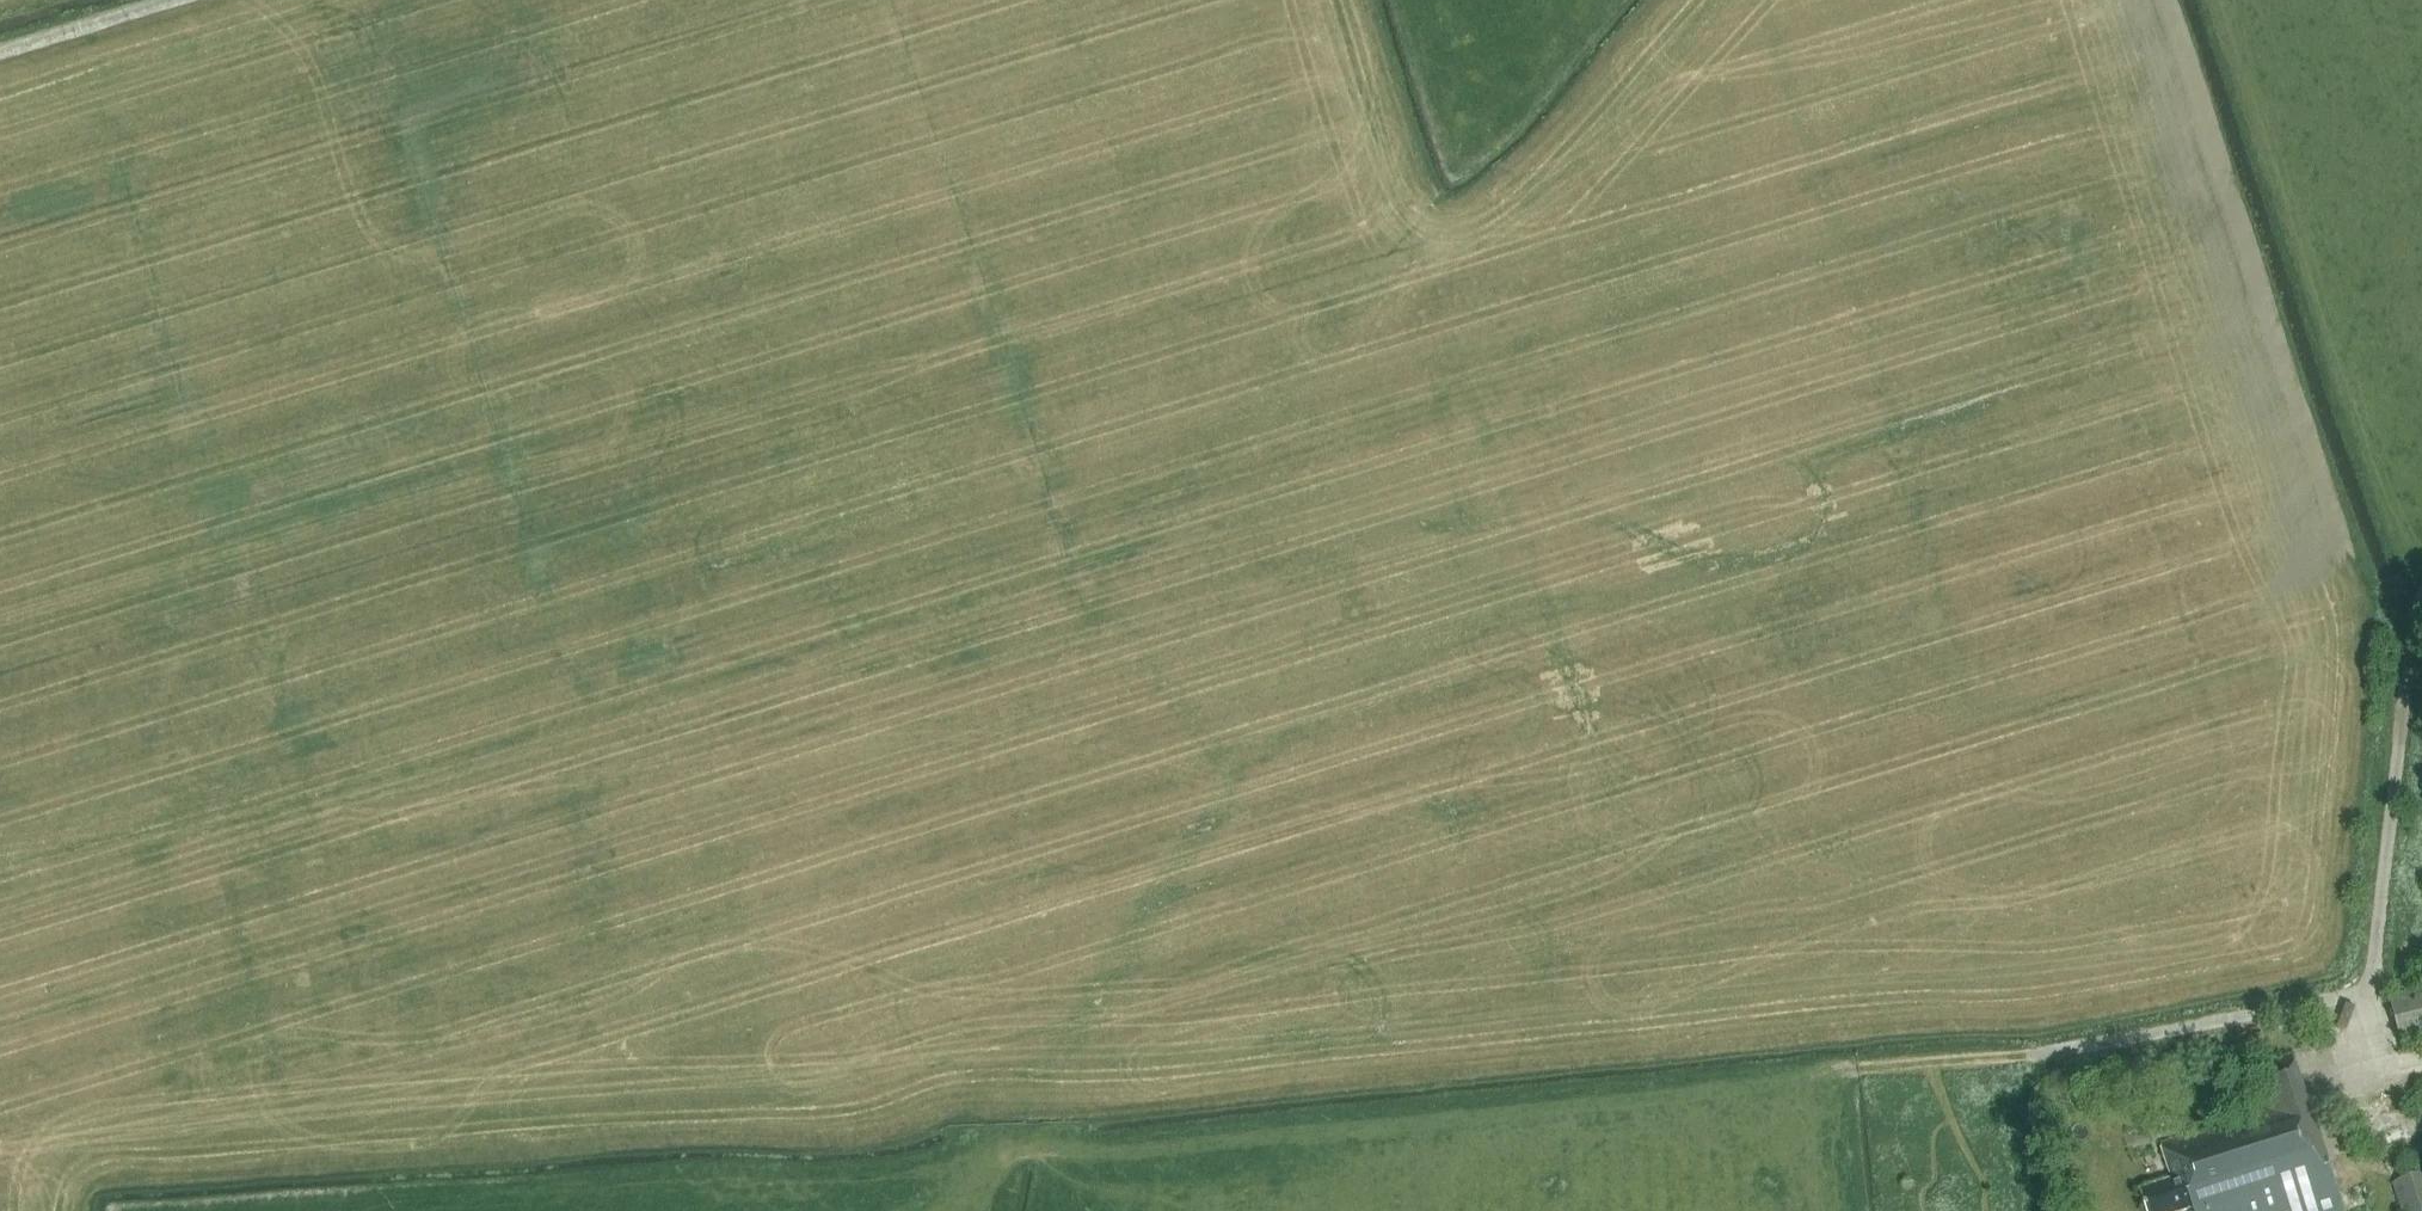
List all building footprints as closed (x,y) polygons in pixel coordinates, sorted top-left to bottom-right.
[(2392,1011),(2401,1045),(2421,1040),(2421,1002),(2392,1011)] [(2344,1210),(2337,1191),(2294,1057),(2254,1070),(2267,1110),(2164,1143),(2175,1179),(2138,1191),(2145,1210),(2182,1210),(2192,1208),(2193,1210),(2341,1210),(2344,1210)] [(2392,1184),(2400,1210),(2421,1210),(2421,1175),(2392,1184)]
